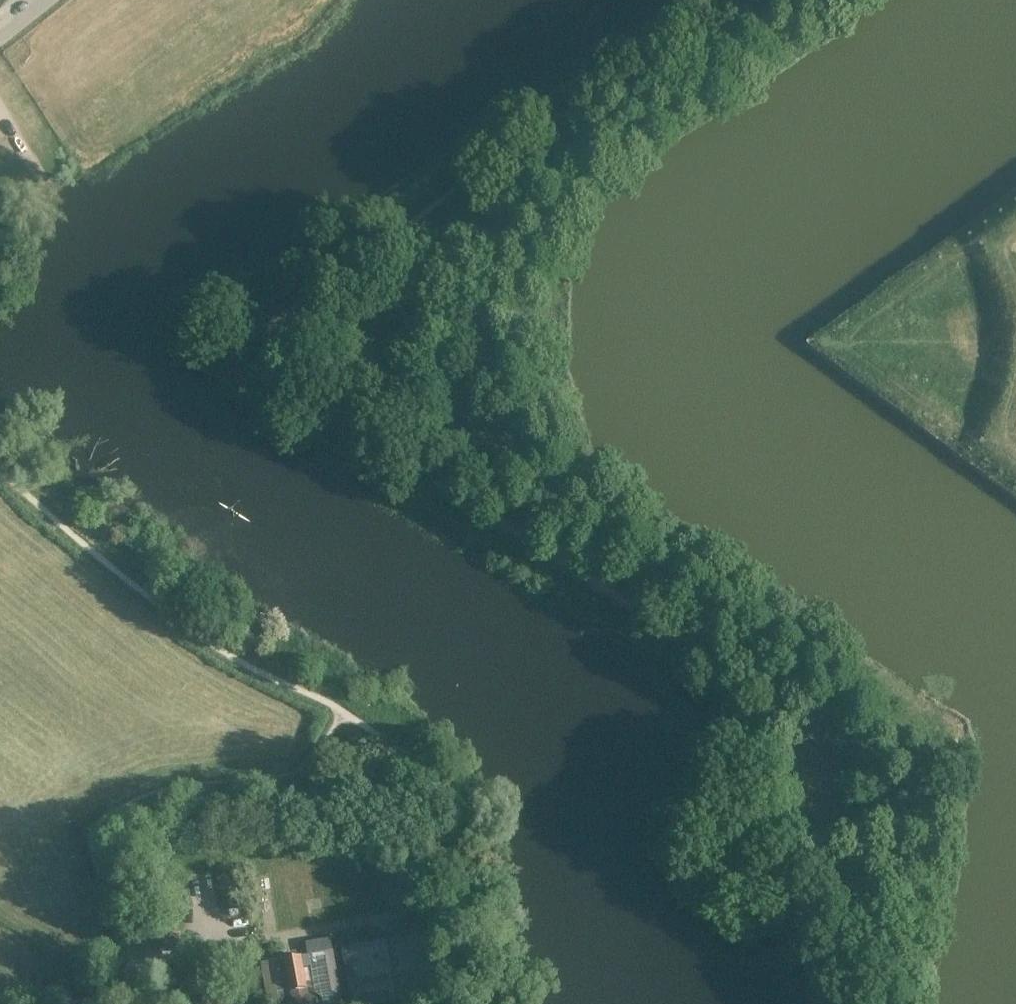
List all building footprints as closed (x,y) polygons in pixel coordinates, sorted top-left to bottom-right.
[(1007,335),(1000,335),(1000,340),(1000,345),(1007,345),(1007,346),(1015,346),(1015,335),(1007,335)] [(312,953),(333,949),(331,939),(311,943),(312,953)] [(333,949),(312,953),(285,958),(291,991),(307,988),(302,957),(309,956),(315,992),(324,998),(325,1003),(343,1003),(333,949)] [(280,1003),(285,997),(278,959),(262,962),(269,1003),(280,1003)] [(292,997),(287,1003),(318,1003),(317,1001),(308,994),(292,997)]
